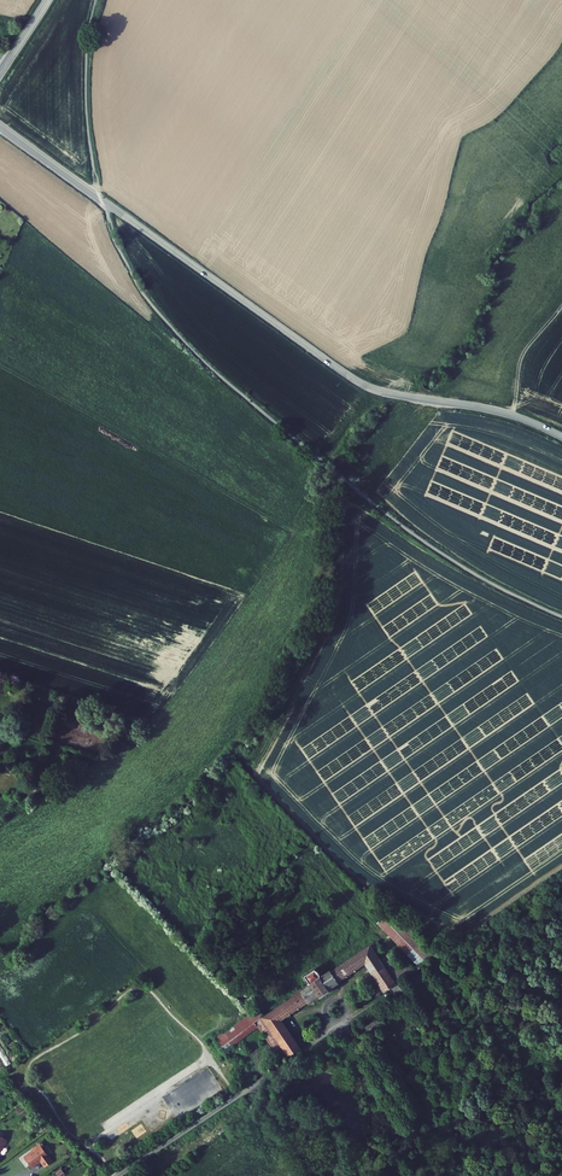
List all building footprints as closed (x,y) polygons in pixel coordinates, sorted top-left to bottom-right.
[(501,378),(500,388),(509,389),(510,380),(501,378)] [(300,1044),(282,1016),(337,979),(365,960),(376,953),(379,951),(372,941),(329,971),(328,969),(320,974),(315,965),(303,973),(305,977),(304,979),(308,985),(266,1014),(263,1016),(267,1021),(269,1020),(275,1029),(271,1032),(282,1048),(286,1046),(289,1051),(300,1044)] [(376,953),(365,960),(370,966),(380,959),(376,953)] [(380,959),(370,966),(386,991),(419,970),(412,960),(399,968),(389,953),(380,959)] [(260,1006),(257,1005),(250,1010),(260,1024),(281,1056),(289,1051),(286,1046),(282,1048),(271,1032),(275,1029),(269,1020),(267,1021),(263,1016),(266,1014),(260,1006)] [(384,1014),(380,1007),(376,1010),(380,1016),(367,1025),(369,1029),(366,1031),(369,1036),(387,1024),(381,1016),(384,1014)] [(260,1024),(250,1010),(216,1035),(226,1049),(260,1024)] [(9,1055),(12,1061),(21,1057),(19,1050),(9,1055)] [(487,1081),(495,1084),(498,1077),(491,1073),(487,1081)] [(54,1162),(41,1143),(33,1149),(35,1150),(25,1158),(33,1168),(42,1161),(47,1167),(54,1162)]
